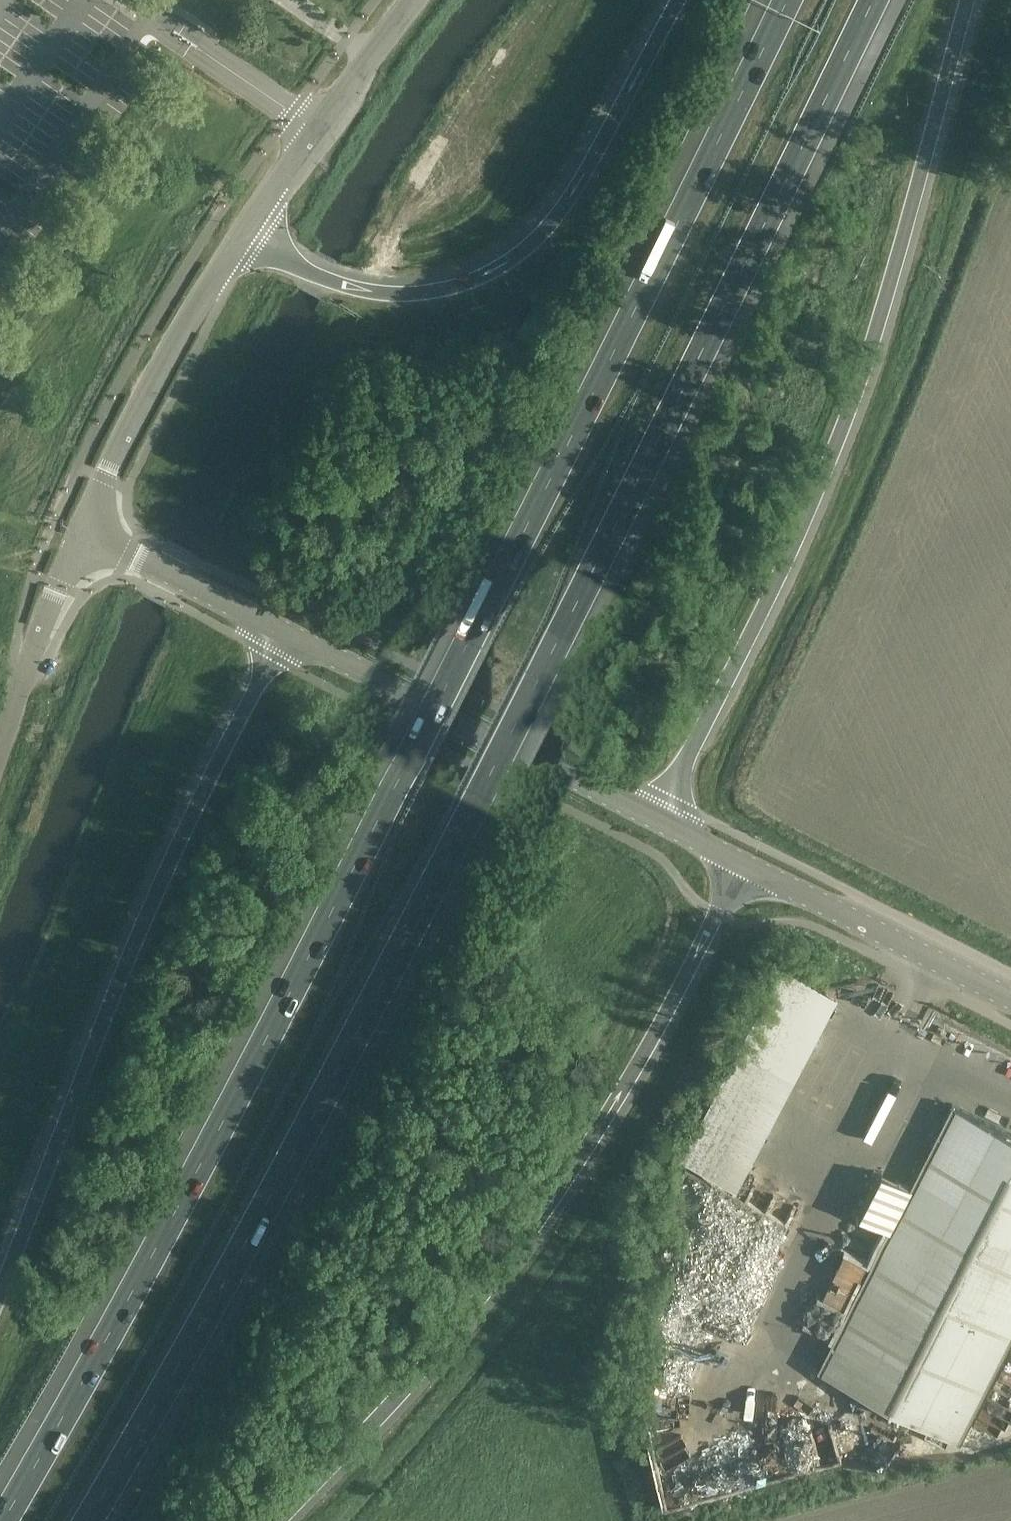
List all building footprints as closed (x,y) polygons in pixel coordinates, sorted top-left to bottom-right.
[(782,968),(738,1052),(782,1076),(827,991),(782,968)] [(782,1076),(738,1052),(682,1158),(727,1182),(782,1076)] [(888,1231),(817,1370),(960,1442),(1010,1341),(1010,1133),(952,1104),(888,1231)] [(787,1158),(810,1165),(814,1154),(790,1147),(787,1158)] [(778,1160),(772,1177),(796,1186),(802,1169),(778,1160)] [(732,1200),(691,1187),(692,1183),(670,1176),(660,1212),(687,1220),(689,1214),(708,1219),(711,1207),(729,1212),(732,1200)]
